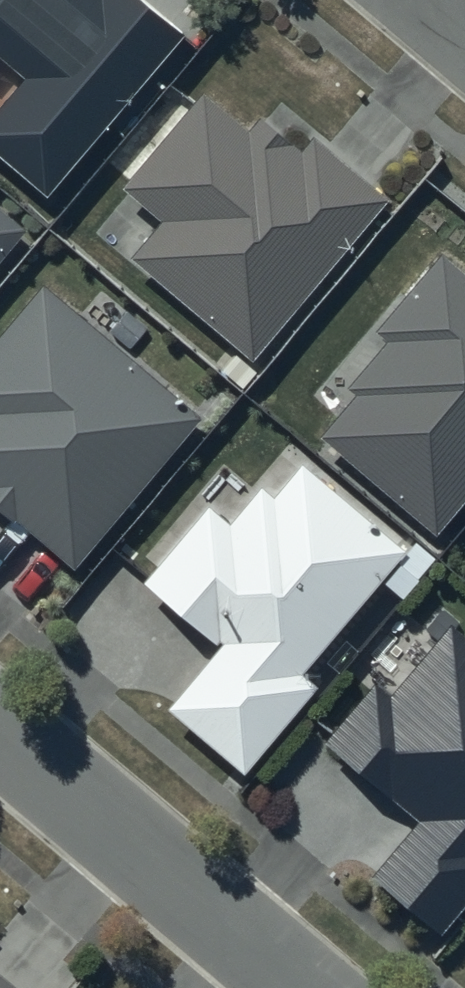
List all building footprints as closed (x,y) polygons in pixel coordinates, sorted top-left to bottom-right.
[(48,187),(184,27),(151,0),(0,0),(0,51),(25,70),(0,102),(0,149),(48,187)] [(133,254),(249,352),(387,196),(310,131),(304,138),(290,125),(282,135),(258,115),(246,129),(203,93),(126,184),(165,217),(133,254)] [(26,221),(0,201),(0,252),(26,221)] [(432,528),(464,490),(464,272),(437,250),(374,327),(385,336),(345,384),(353,390),(318,434),(432,528)] [(71,559),(200,411),(41,278),(0,327),(0,499),(71,559)] [(406,554),(304,469),(276,502),(261,489),(231,525),(210,507),(146,583),(221,645),(166,710),(245,776),(319,687),(304,675),(406,554)] [(437,928),(464,895),(464,633),(448,620),(388,695),(374,683),(328,735),(421,817),(373,877),(437,928)] [(0,970),(0,987),(21,987),(0,970)]
